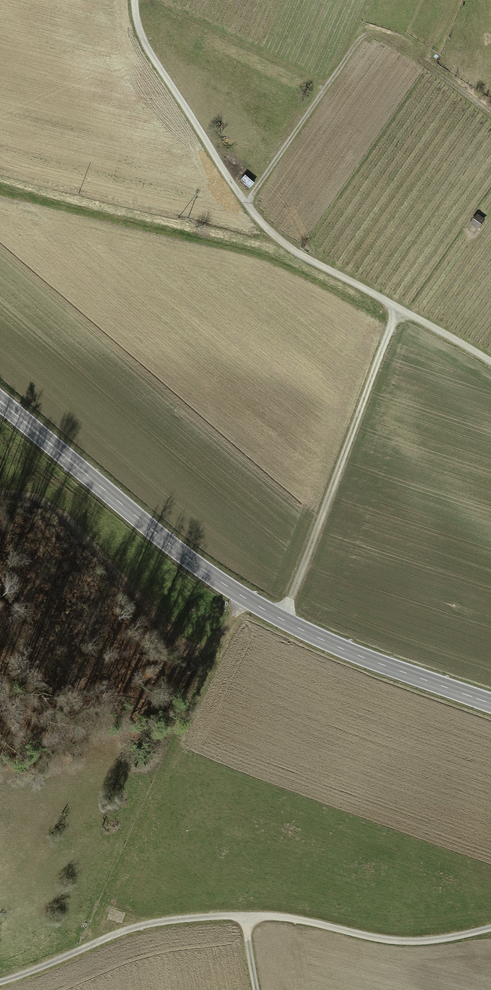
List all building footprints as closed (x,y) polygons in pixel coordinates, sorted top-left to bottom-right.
[(484,220),(477,215),(474,221),(480,225),(484,220)]
